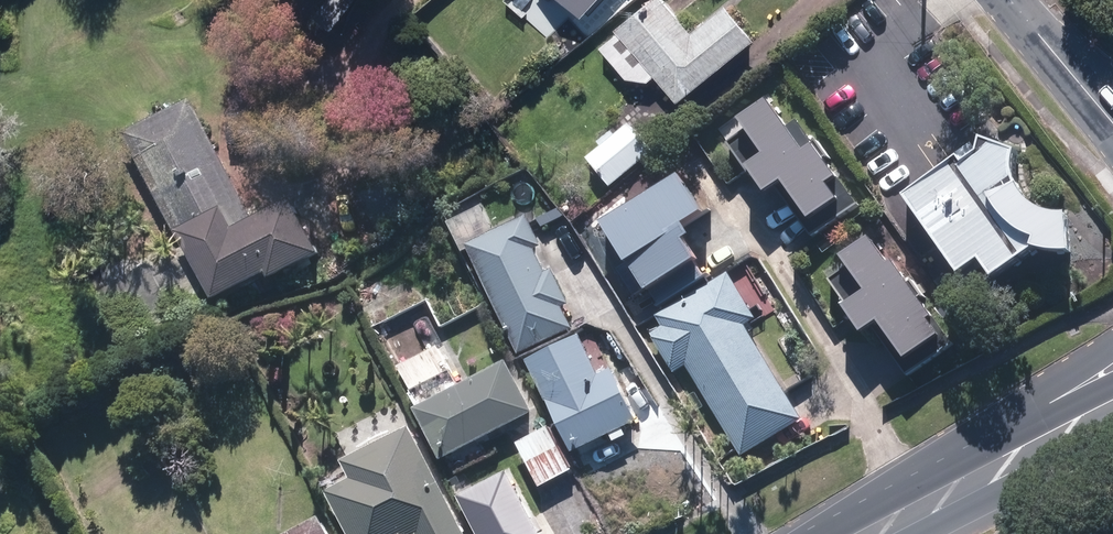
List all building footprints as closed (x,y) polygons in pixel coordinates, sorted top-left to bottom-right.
[(587,8),(595,0),(578,0),(587,8)] [(753,27),(733,5),(696,36),(665,0),(655,0),(609,39),(635,69),(664,66),(678,91),(753,27)] [(817,226),(854,202),(781,92),(745,116),(767,149),(749,161),(768,189),(785,177),(817,226)] [(254,213),(197,96),(131,128),(180,227),(186,225),(219,292),(324,241),(299,191),(254,213)] [(655,149),(629,120),(589,155),(615,184),(655,149)] [(968,162),(963,154),(910,193),(963,271),(983,256),(996,275),(1033,247),(1070,247),(1070,209),(1043,203),(1027,191),(1016,171),(1017,146),(989,138),(968,162)] [(683,169),(605,219),(658,301),(709,268),(682,226),(709,209),(683,169)] [(556,268),(530,208),(476,231),(522,341),(577,318),(568,299),(573,297),(560,266),(556,268)] [(916,365),(953,341),(880,232),(843,256),(865,289),(848,301),(866,328),(884,317),(916,365)] [(748,308),(728,273),(665,309),(668,314),(656,321),(679,362),(692,355),(742,442),(800,409),(743,311),(748,308)] [(595,316),(531,348),(576,438),(641,406),(595,316)] [(511,355),(424,397),(448,445),(535,402),(511,355)] [(573,461),(550,416),(524,430),(547,475),(573,461)] [(415,422),(359,453),(369,472),(342,487),(368,533),(404,533),(424,523),(430,533),(476,533),(415,422)] [(486,533),(549,533),(512,466),(463,492),(486,533)] [(326,508),(279,533),(340,533),(326,508)]
